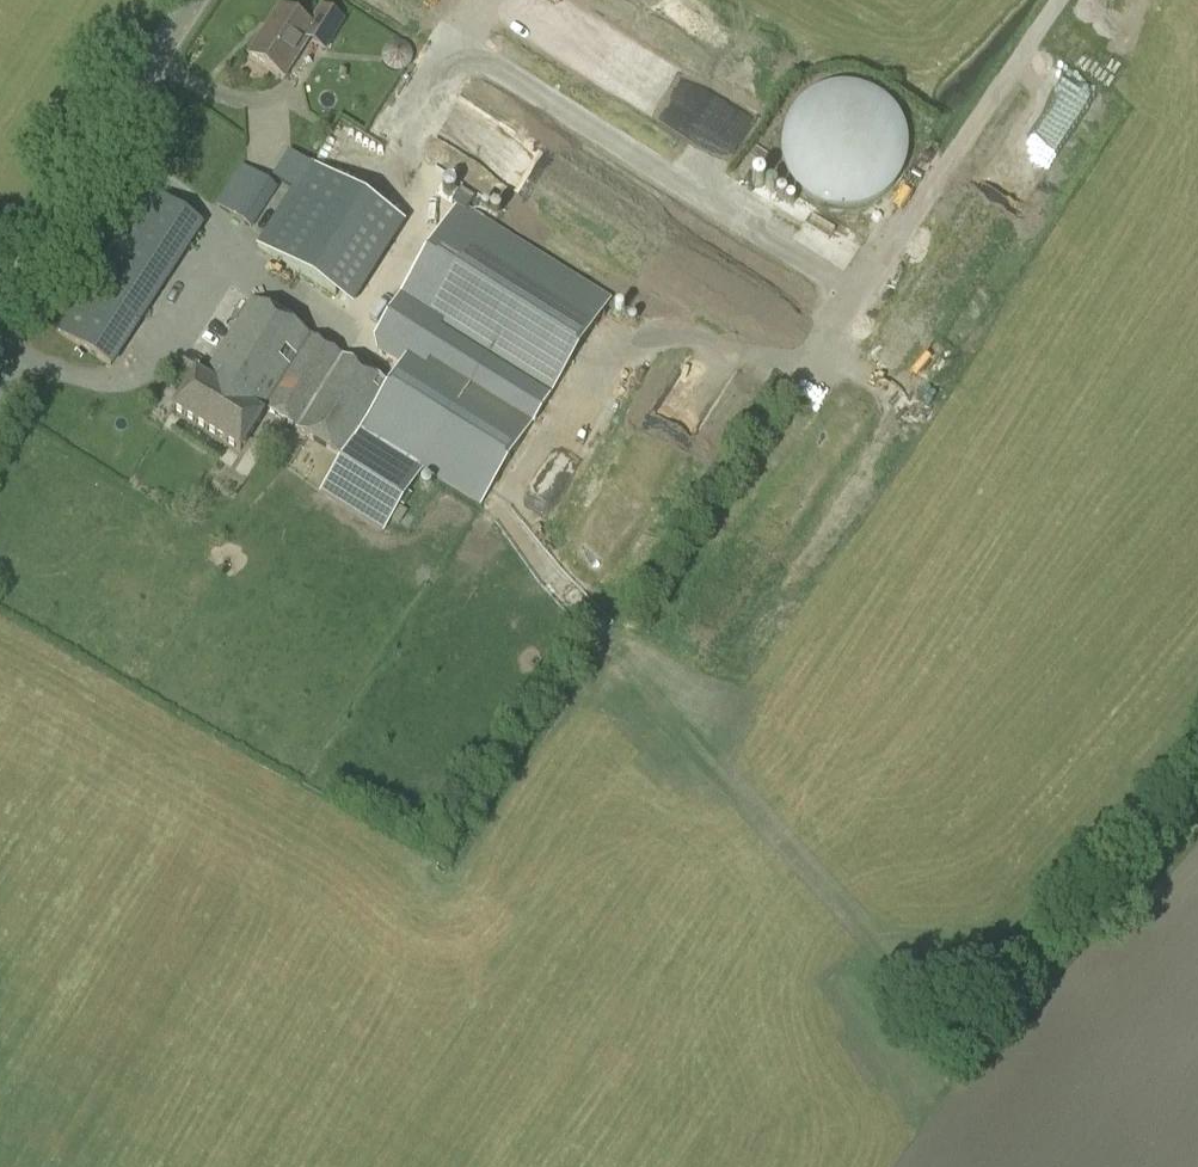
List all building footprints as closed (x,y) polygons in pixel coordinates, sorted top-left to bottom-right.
[(309,27),(279,8),(248,56),(285,80),(308,43),(324,53),(343,23),(321,8),(309,27)] [(843,209),(854,209),(864,207),(874,202),(883,197),(891,190),(898,181),(903,172),(907,161),(908,151),(908,140),(906,130),(902,119),(897,110),(890,102),(882,95),(873,90),(863,86),(852,84),(842,84),(831,85),(821,88),(812,93),(803,100),(796,107),(790,116),(786,126),(783,136),(782,147),(783,157),(786,168),(790,177),(796,186),(804,194),(813,200),(822,205),(833,208),(843,209)] [(293,190),(309,164),(289,151),(272,177),(293,190)] [(250,229),(277,189),(242,166),(216,206),(250,229)] [(367,241),(291,192),(257,246),(332,295),(367,241)] [(142,319),(201,222),(156,195),(105,278),(117,285),(107,301),(121,309),(117,316),(124,320),(129,311),(142,319)] [(547,404),(612,301),(483,220),(418,323),(547,404)] [(389,385),(253,301),(205,379),(196,374),(173,411),(241,453),(267,412),(343,458),(321,494),(384,534),(392,521),(399,525),(407,512),(400,508),(422,472),(481,509),(535,420),(413,345),(389,385)] [(55,332),(112,369),(131,340),(74,303),(55,332)] [(482,366),(475,379),(538,416),(545,403),(482,366)]
